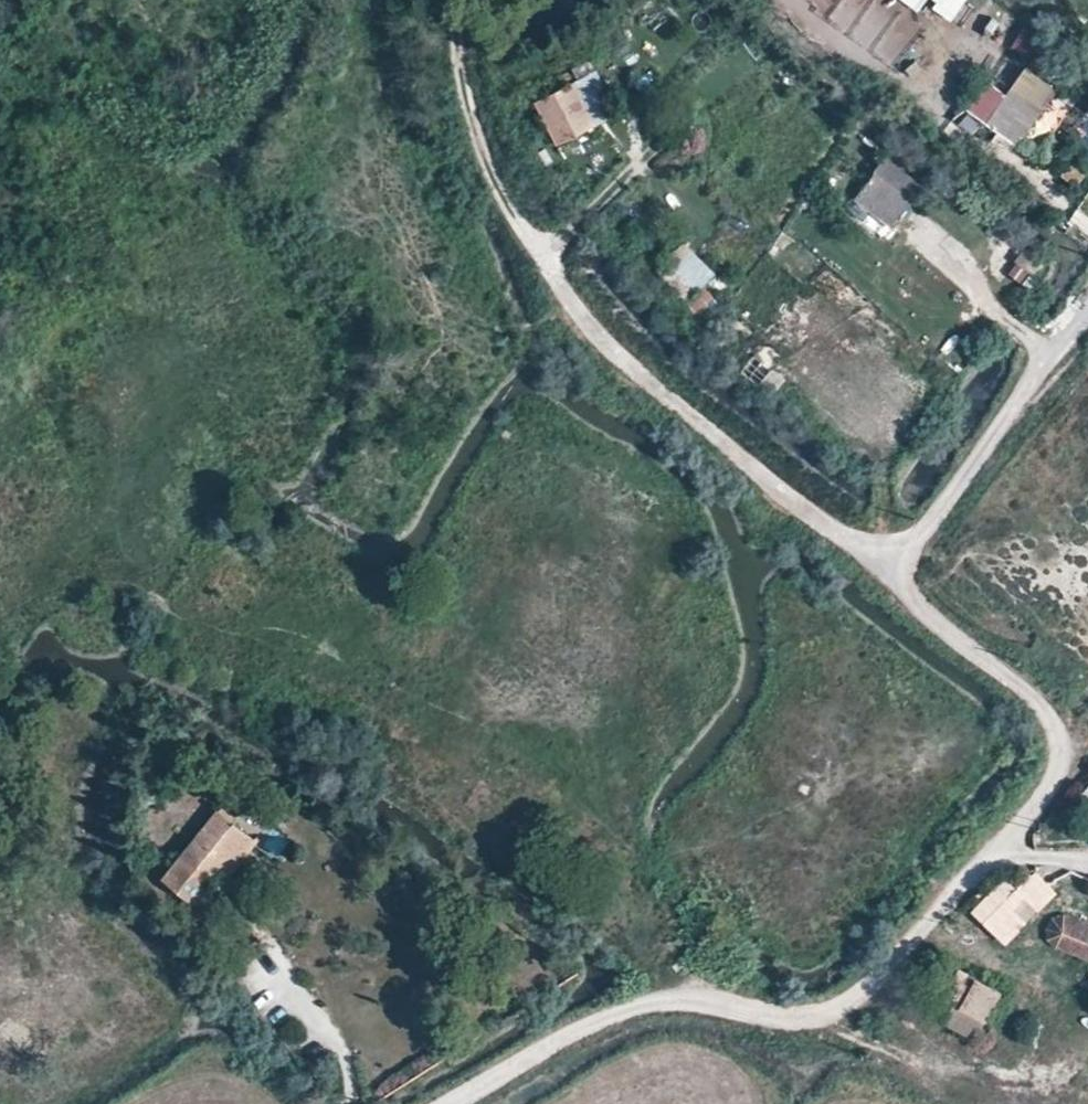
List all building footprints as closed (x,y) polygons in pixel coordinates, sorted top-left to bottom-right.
[(920,12),(928,0),(901,0),(920,12)] [(934,15),(962,23),(969,0),(939,0),(934,15)] [(594,125),(574,82),(534,101),(556,143),(594,125)] [(1014,146),(1040,108),(1011,89),(986,125),(1014,146)] [(860,183),(897,212),(921,180),(884,152),(860,183)] [(891,220),(897,212),(860,183),(853,191),(891,220)] [(806,282),(822,263),(787,233),(770,251),(806,282)] [(725,310),(702,287),(684,304),(693,314),(699,310),(713,323),(725,310)] [(753,355),(741,373),(775,397),(787,379),(753,355)] [(375,423),(379,420),(380,416),(378,413),(373,411),(370,413),(368,415),(369,419),(372,421),(375,423)] [(151,740),(155,740),(159,737),(158,732),(154,730),(149,733),(149,737),(151,740)] [(285,808),(293,798),(286,794),(278,803),(285,808)] [(238,843),(246,831),(217,809),(203,826),(188,845),(162,876),(190,901),(211,876),(221,864),(230,873),(247,850),(238,843)] [(188,845),(203,826),(192,818),(176,836),(188,845)] [(256,839),(246,831),(238,843),(247,850),(256,839)] [(222,884),(230,873),(221,864),(211,876),(222,884)] [(1000,936),(1048,887),(1039,877),(1027,877),(984,921),(1000,936)] [(1064,914),(1056,916),(1049,922),(1047,928),(1047,936),(1052,944),(1087,959),(1087,925),(1064,914)] [(957,971),(942,1000),(954,1006),(984,1021),(999,992),(957,971)] [(984,1021),(954,1006),(944,1024),(975,1040),(984,1021)]
